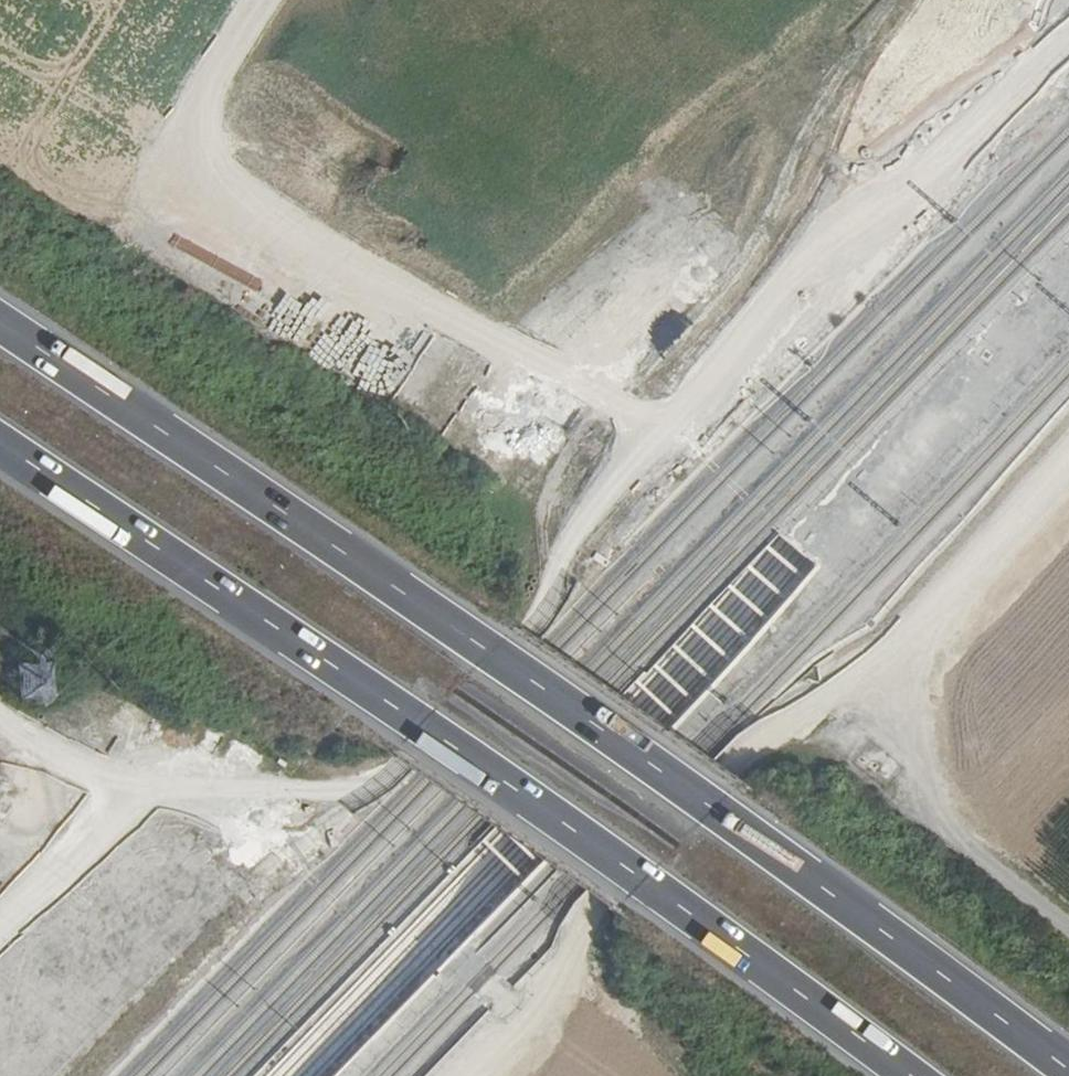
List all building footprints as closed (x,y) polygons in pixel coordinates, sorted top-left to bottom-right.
[(902,116),(911,121),(927,89),(898,74),(872,125),(892,135),(902,116)] [(507,465),(525,435),(513,428),(494,458),(507,465)] [(524,442),(506,466),(533,487),(551,463),(524,442)] [(59,662),(23,659),(20,696),(56,699),(59,662)]
